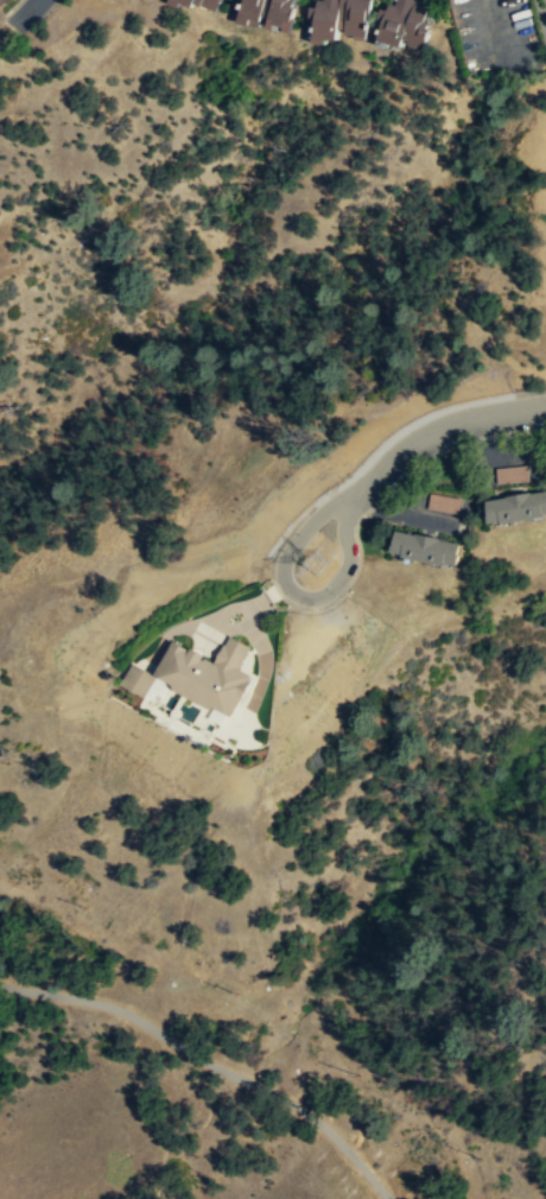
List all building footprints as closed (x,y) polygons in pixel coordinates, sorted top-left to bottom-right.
[(212,0),(178,0),(207,12),(212,0)] [(287,32),(294,0),(236,0),(232,22),(287,32)] [(318,44),(318,39),(363,37),(361,11),(367,11),(366,0),(321,0),(321,2),(304,3),(306,44),(318,44)] [(417,52),(427,21),(420,19),(426,1),(423,0),(394,0),(391,9),(379,5),(369,37),(417,52)] [(497,470),(497,482),(526,482),(526,470),(497,470)] [(487,526),(545,519),(545,492),(483,501),(487,526)] [(457,569),(461,543),(392,533),(388,558),(457,569)] [(249,646),(227,635),(215,661),(171,641),(153,680),(234,718),(254,677),(239,670),(249,646)]
